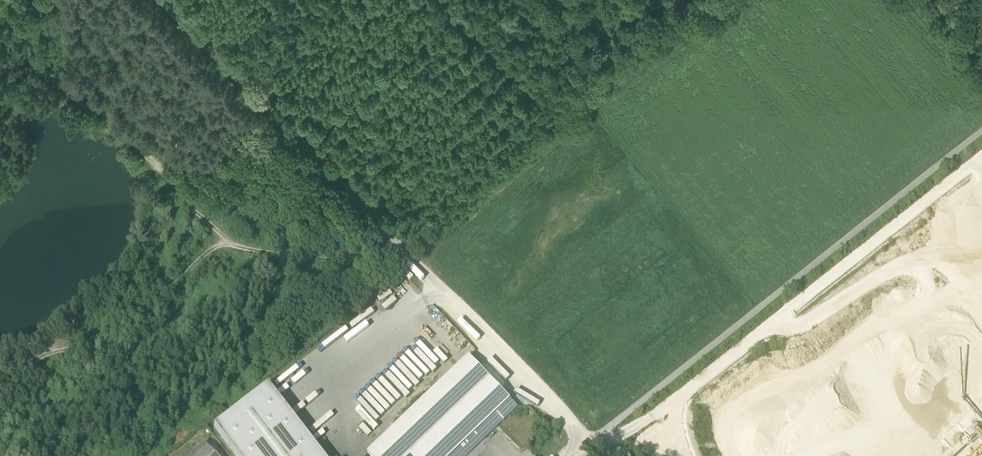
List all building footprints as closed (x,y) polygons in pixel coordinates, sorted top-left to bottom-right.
[(433,367),(426,356),(438,341),(435,336),(427,330),(421,338),(409,347),(413,353),(410,350),(421,366),(424,364),(428,368),(425,370),(427,374),(432,367),(433,367)] [(438,366),(446,358),(436,349),(428,357),(438,366)] [(490,378),(469,357),(433,391),(368,454),(370,455),(467,455),(518,407),(490,378)] [(390,371),(362,394),(377,413),(383,408),(385,411),(408,393),(390,371)] [(236,455),(321,455),(267,386),(214,427),(236,455)] [(203,445),(192,455),(214,455),(203,445)]
